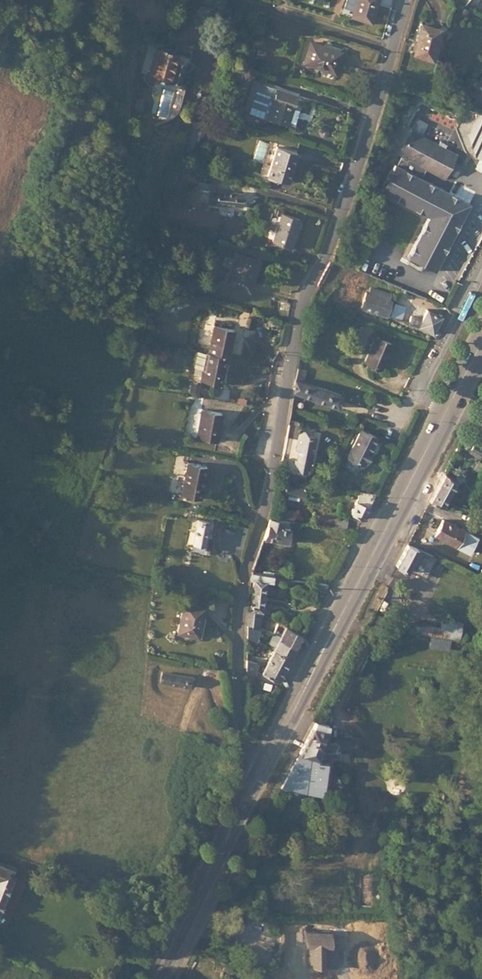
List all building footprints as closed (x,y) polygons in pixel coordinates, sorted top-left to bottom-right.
[(377,0),(357,0),(351,16),(370,22),(377,0)] [(429,60),(437,30),(419,25),(411,54),(429,60)] [(335,73),(343,48),(328,43),(326,46),(311,42),(305,62),(335,73)] [(168,85),(176,87),(184,58),(173,55),(174,53),(171,52),(170,52),(149,46),(142,74),(169,81),(168,85)] [(472,94),(481,100),(481,76),(472,94)] [(286,124),(295,96),(276,89),(267,118),(286,124)] [(417,125),(415,130),(423,134),(426,129),(417,125)] [(456,160),(460,152),(447,145),(448,142),(443,140),(441,143),(423,134),(415,130),(415,129),(402,155),(404,156),(400,164),(398,163),(384,191),(432,215),(411,256),(438,269),(472,201),(424,177),(429,168),(448,177),(451,170),(456,160)] [(287,182),(296,153),(276,147),(267,176),(287,182)] [(456,160),(451,170),(457,173),(463,163),(456,160)] [(292,246),(300,218),(282,212),(274,240),(292,246)] [(366,293),(361,309),(390,319),(392,313),(388,312),(392,301),(389,301),(391,295),(371,288),(369,294),(366,293)] [(399,310),(395,321),(402,323),(406,312),(399,310)] [(432,335),(441,318),(426,311),(422,321),(411,317),(408,325),(420,329),(432,335)] [(228,358),(230,359),(234,330),(214,327),(209,355),(228,358)] [(365,362),(381,368),(390,344),(375,338),(365,362)] [(199,354),(197,370),(204,371),(207,355),(199,354)] [(204,371),(203,383),(224,387),(228,358),(209,355),(207,355),(204,371)] [(305,371),(298,368),(296,373),(294,380),(293,387),(292,392),(337,408),(342,396),(302,382),(305,371)] [(32,405),(45,409),(49,396),(36,392),(32,405)] [(219,396),(218,404),(228,406),(229,398),(219,396)] [(201,441),(221,444),(226,416),(205,413),(201,441)] [(367,465),(371,457),(369,456),(371,452),(378,438),(362,430),(348,457),(365,466),(365,464),(367,465)] [(300,470),(310,464),(315,438),(306,435),(303,431),(298,434),(295,451),(298,451),(296,459),(293,458),(293,460),(300,470)] [(481,453),(481,446),(474,442),(469,451),(479,457),(481,453)] [(308,473),(310,464),(300,470),(295,474),(303,475),(308,473)] [(187,498),(206,501),(211,470),(192,467),(187,498)] [(455,478),(444,473),(430,501),(441,505),(455,478)] [(305,489),(284,487),(284,498),(304,499),(305,489)] [(370,501),(374,495),(359,488),(356,499),(350,511),(361,519),(370,501)] [(285,510),(283,520),(293,522),(294,512),(285,510)] [(283,520),(269,518),(263,538),(288,543),(290,528),(286,527),(287,523),(283,523),(283,520)] [(192,550),(202,552),(208,522),(197,520),(192,544),(192,550)] [(332,528),(343,530),(344,522),(334,520),(332,528)] [(469,553),(477,538),(443,520),(435,536),(469,553)] [(422,556),(424,551),(407,544),(395,566),(405,570),(414,553),(422,556)] [(274,575),(252,573),(250,581),(254,581),(251,610),(247,610),(247,626),(261,631),(274,635),(277,624),(261,617),(262,607),(265,578),(273,579),(274,575)] [(322,596),(327,586),(314,584),(311,591),(321,596),(322,596)] [(176,634),(185,636),(186,632),(198,635),(204,608),(183,604),(176,634)] [(364,626),(374,628),(379,617),(371,613),(364,626)] [(408,632),(458,639),(461,615),(449,613),(447,628),(409,623),(408,632)] [(261,631),(247,626),(246,638),(257,643),(261,631)] [(295,649),(301,636),(284,628),(280,638),(295,649)] [(289,660),(295,649),(280,638),(273,652),(289,660)] [(283,671),(289,660),(273,652),(268,662),(283,671)] [(246,656),(245,670),(253,675),(256,664),(249,660),(250,657),(246,656)] [(262,675),(277,683),(283,671),(268,662),(262,675)] [(245,671),(245,688),(247,689),(248,686),(255,688),(257,677),(253,675),(245,670),(245,671)] [(184,686),(186,676),(167,673),(165,683),(184,686)] [(315,721),(281,788),(320,795),(321,784),(324,784),(326,766),(316,765),(318,758),(328,756),(329,758),(355,751),(354,748),(361,746),(359,739),(353,740),(329,745),(329,725),(315,721)] [(11,874),(9,874),(12,866),(4,863),(3,866),(0,865),(0,904),(11,874)]
